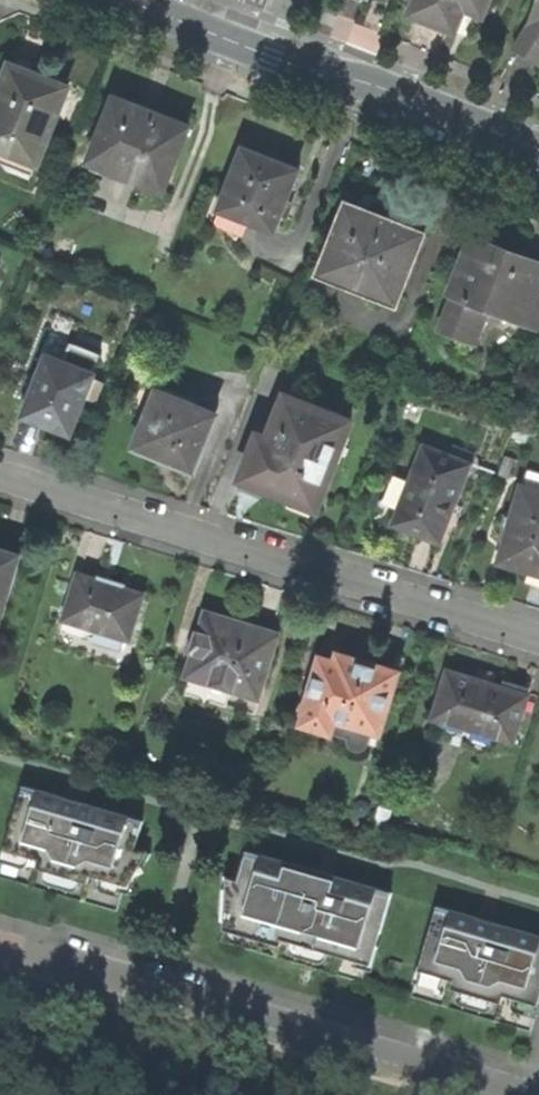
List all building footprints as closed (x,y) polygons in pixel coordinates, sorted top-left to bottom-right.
[(484,19),(492,0),(415,0),(409,15),(438,25),(456,32),(464,11),(484,19)] [(534,72),(538,64),(538,0),(528,30),(510,57),(528,68),(534,72)] [(32,174),(67,86),(38,75),(11,64),(0,92),(0,161),(32,174)] [(115,97),(89,162),(113,171),(115,167),(138,177),(137,181),(163,191),(188,126),(155,113),(156,112),(145,108),(137,104),(136,106),(115,97)] [(231,235),(245,220),(273,232),(279,215),(282,216),(299,168),(281,162),(279,163),(259,155),(242,149),(223,197),(216,194),(207,216),(231,235)] [(375,234),(379,224),(349,212),(345,223),(375,234)] [(418,252),(416,252),(399,245),(404,234),(386,227),(379,224),(375,234),(345,223),(324,276),(374,296),(377,289),(400,298),(418,252)] [(399,245),(416,252),(419,244),(404,234),(399,245)] [(536,297),(538,291),(538,271),(509,259),(472,245),(449,304),(455,306),(482,316),(523,332),(536,297)] [(393,317),(400,298),(377,289),(374,296),(324,276),(321,284),(373,304),(372,309),(393,317)] [(536,297),(523,332),(538,338),(538,298),(536,297)] [(469,349),(482,316),(455,306),(442,339),(469,349)] [(103,378),(47,356),(25,414),(47,422),(44,428),(56,433),(79,441),(103,378)] [(216,415),(158,392),(136,446),(161,457),(193,470),(216,415)] [(276,450),(293,408),(289,407),(273,449),(276,450)] [(352,431),(293,408),(276,450),(273,449),(263,445),(247,486),(281,499),(319,514),(352,431)] [(440,552),(471,472),(426,454),(395,534),(418,543),(440,552)] [(523,495),(501,571),(525,578),(531,580),(534,571),(538,573),(538,500),(523,495)] [(16,556),(0,551),(0,611),(16,556)] [(534,571),(531,580),(538,582),(538,573),(534,571)] [(129,639),(143,593),(125,587),(124,590),(109,585),(97,582),(97,579),(78,573),(64,619),(96,628),(93,639),(119,648),(122,637),(129,639)] [(190,684),(192,685),(233,697),(259,705),(278,643),(238,631),(209,622),(204,642),(199,641),(193,660),(197,661),(190,684)] [(337,726),(375,737),(382,739),(399,683),(372,674),(373,672),(359,668),(340,662),(338,669),(324,665),(308,717),(310,717),(306,732),(333,740),(337,726)] [(437,724),(515,749),(531,697),(507,689),(505,695),(482,688),(451,678),(437,724)] [(228,716),(233,697),(192,685),(186,703),(228,716)] [(371,752),(375,737),(337,726),(333,740),(352,746),(352,752),(354,755),(358,758),(363,759),(367,757),(371,752)] [(0,786),(0,853),(9,855),(27,794),(0,786)] [(27,794),(9,855),(42,865),(40,874),(92,890),(94,881),(128,891),(146,829),(74,808),(27,794)] [(119,919),(128,891),(94,881),(92,890),(40,874),(42,865),(9,855),(0,884),(119,919)] [(364,950),(377,953),(393,900),(324,879),(248,857),(232,910),(250,916),(244,935),(359,969),(364,950)] [(440,913),(393,900),(377,953),(374,963),(390,968),(389,973),(403,977),(405,971),(421,976),(440,913)] [(374,963),(377,953),(364,950),(359,969),(244,935),(250,916),(232,910),(221,948),(366,991),(374,963)] [(421,976),(457,987),(454,996),(506,1011),(509,1001),(538,1010),(538,943),(519,937),(519,941),(484,930),(477,928),(478,925),(440,913),(421,976)] [(538,1017),(538,1010),(509,1001),(506,1011),(454,996),(457,987),(421,976),(413,1005),(532,1040),(538,1017)]
